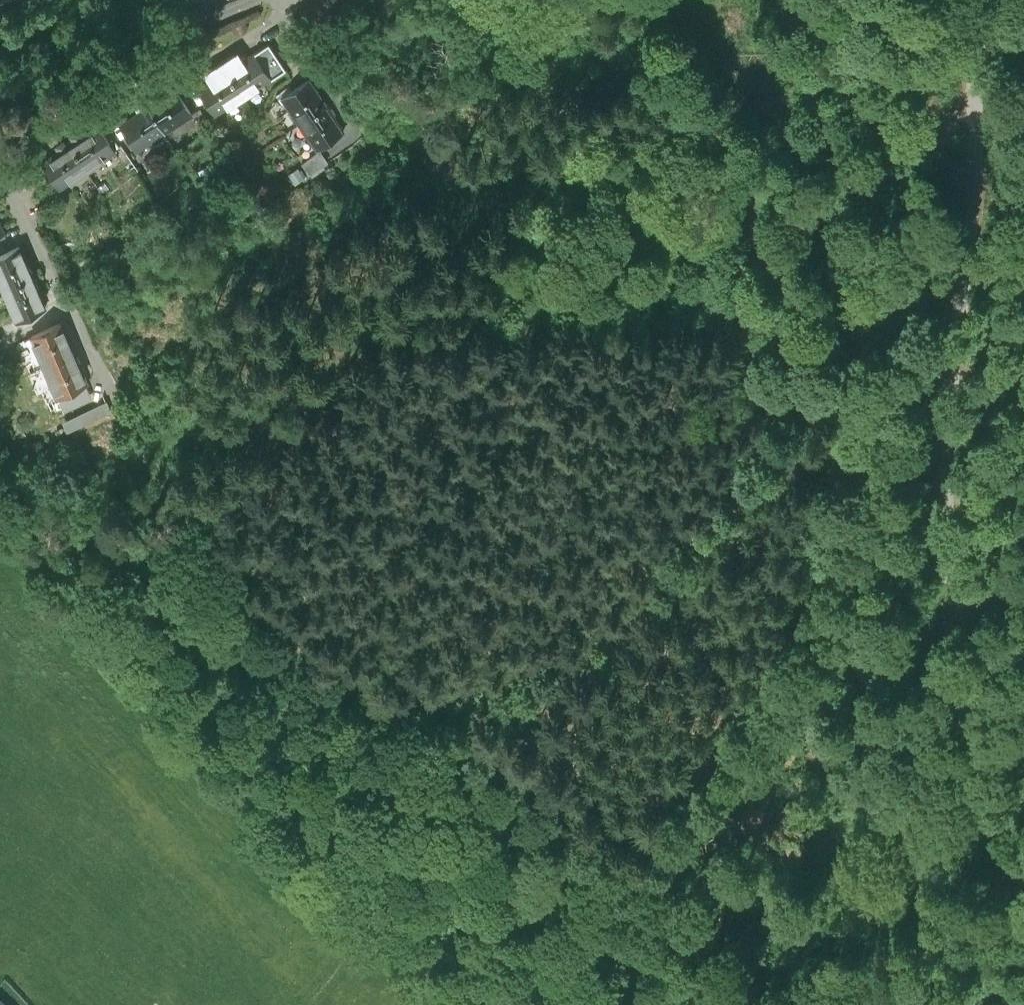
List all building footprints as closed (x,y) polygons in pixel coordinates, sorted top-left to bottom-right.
[(278,36),(264,45),(281,72),(295,63),(278,36)] [(264,45),(235,63),(252,90),(281,72),(264,45)] [(224,108),(252,90),(235,63),(207,81),(224,108)] [(311,119),(339,102),(321,74),(293,91),(311,119)] [(187,79),(160,95),(178,123),(204,106),(187,79)] [(149,141),(178,123),(160,95),(132,113),(149,141)] [(356,130),(339,102),(311,119),(328,147),(356,130)] [(110,116),(81,134),(97,159),(126,140),(110,116)] [(68,178),(97,159),(81,134),(52,153),(68,178)] [(329,163),(323,152),(306,163),(312,174),(329,163)] [(299,167),(289,173),(296,184),(305,178),(299,167)] [(1,248),(14,278),(42,267),(29,236),(1,248)] [(55,297),(42,267),(14,278),(27,309),(55,297)] [(40,325),(54,355),(84,341),(70,312),(40,325)] [(98,370),(84,341),(54,355),(67,384),(98,370)] [(113,407),(106,391),(61,411),(66,422),(82,415),(84,420),(113,407)]
